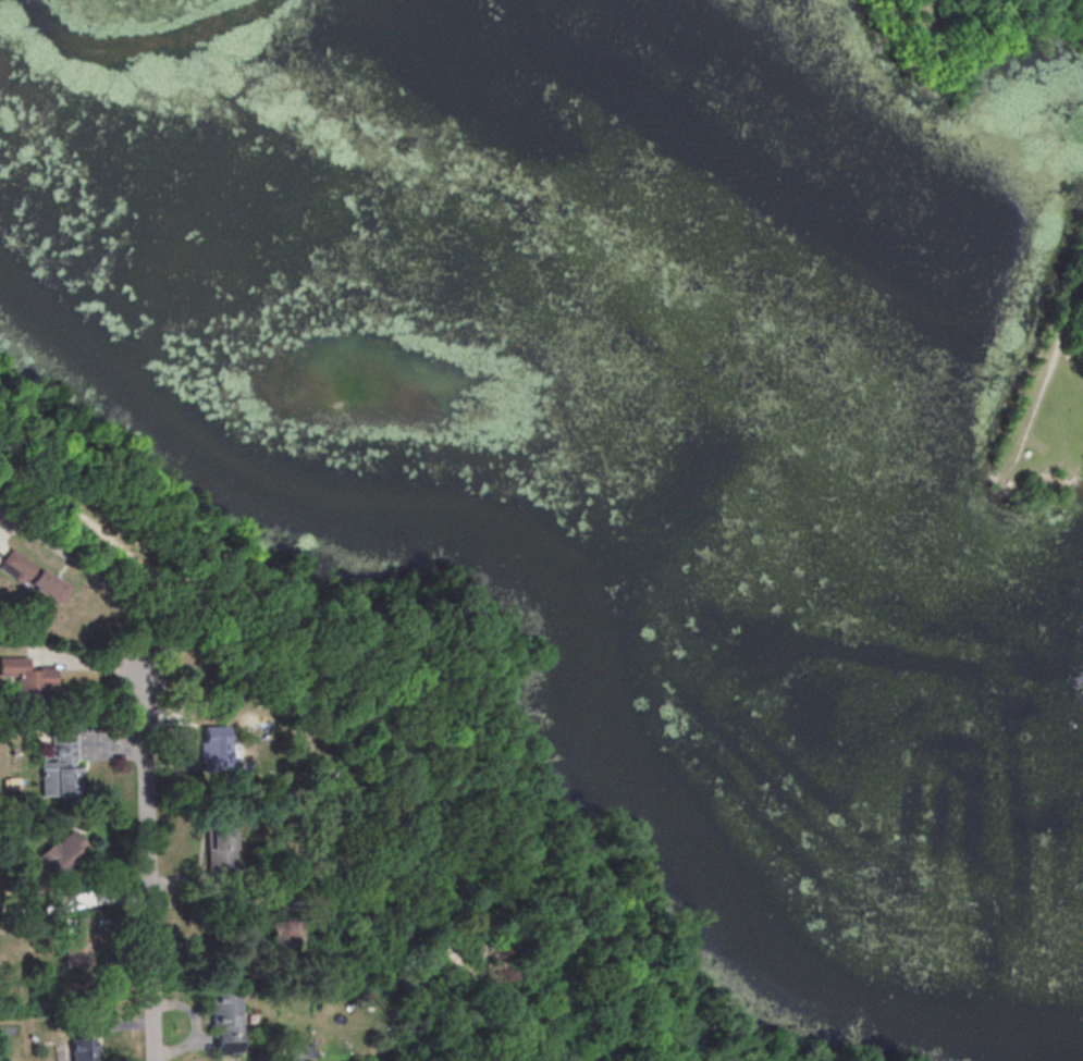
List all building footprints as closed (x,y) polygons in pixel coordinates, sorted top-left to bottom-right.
[(19,583),(0,569),(0,563),(11,548),(38,568),(39,567),(58,580),(59,578),(72,588),(59,605),(23,580),(22,582),(19,582),(19,583)] [(16,677),(0,677),(0,657),(28,657),(28,663),(28,668),(56,668),(56,689),(46,689),(46,706),(16,706),(16,677)] [(204,727),(227,726),(229,740),(231,740),(232,770),(205,772),(205,767),(205,763),(199,764),(199,742),(204,742),(204,727)] [(52,733),(76,732),(76,748),(77,797),(41,798),(40,763),(52,763),(52,733)] [(206,817),(233,815),(235,869),(223,869),(208,871),(206,817)] [(54,840),(58,843),(73,830),(88,848),(82,853),(87,860),(76,869),(87,880),(77,888),(65,900),(40,872),(45,867),(35,856),(54,840)] [(73,917),(91,917),(91,927),(94,966),(65,967),(64,936),(74,935),(73,917)] [(210,995),(239,995),(242,1054),(217,1054),(216,1043),(216,1033),(222,1033),(222,1026),(211,1027),(210,995)] [(94,1039),(94,1060),(72,1060),(71,1039),(75,1039),(75,1033),(66,1034),(66,1017),(83,1016),(84,1025),(84,1039),(94,1039)]
